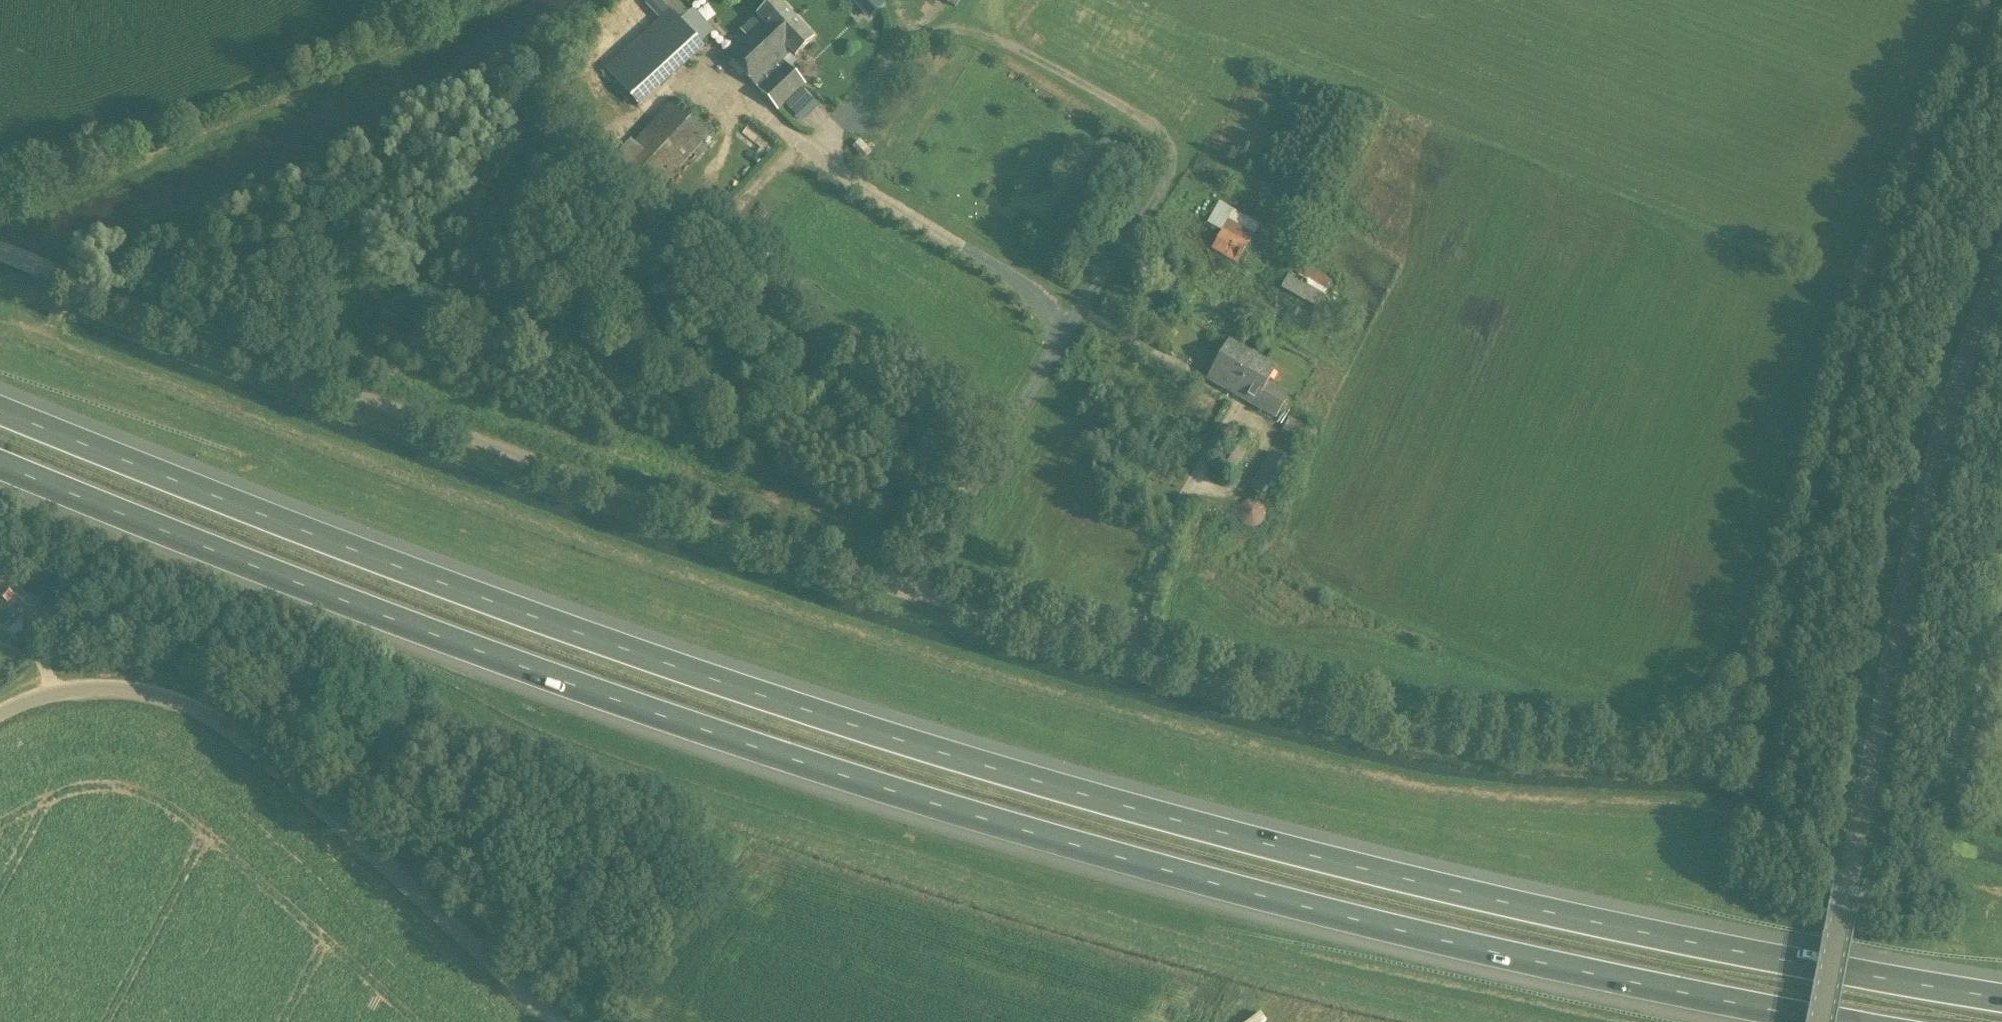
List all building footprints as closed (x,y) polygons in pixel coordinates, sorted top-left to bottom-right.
[(640,108),(705,48),(661,0),(648,0),(590,55),(640,108)] [(776,0),(775,0),(725,47),(729,51),(725,54),(779,110),(804,86),(782,63),(792,54),(795,57),(813,40),(776,0)] [(868,20),(884,5),(879,0),(851,0),(868,20)] [(805,87),(786,105),(802,122),(821,105),(805,87)] [(710,135),(672,101),(609,171),(647,205),(710,135)] [(1237,265),(1260,225),(1233,210),(1210,250),(1237,265)] [(1316,310),(1330,282),(1303,265),(1297,276),(1290,272),(1280,289),(1316,310)] [(1286,302),(1282,310),(1293,316),(1293,317),(1307,325),(1313,315),(1299,307),(1298,308),(1286,302)] [(1275,419),(1288,396),(1266,384),(1275,368),(1229,341),(1207,380),(1275,419)] [(1317,432),(1289,417),(1281,430),(1310,445),(1317,432)] [(1248,488),(1273,502),(1295,466),(1270,452),(1248,488)] [(4,588),(0,593),(0,596),(7,602),(13,595),(4,588)]
